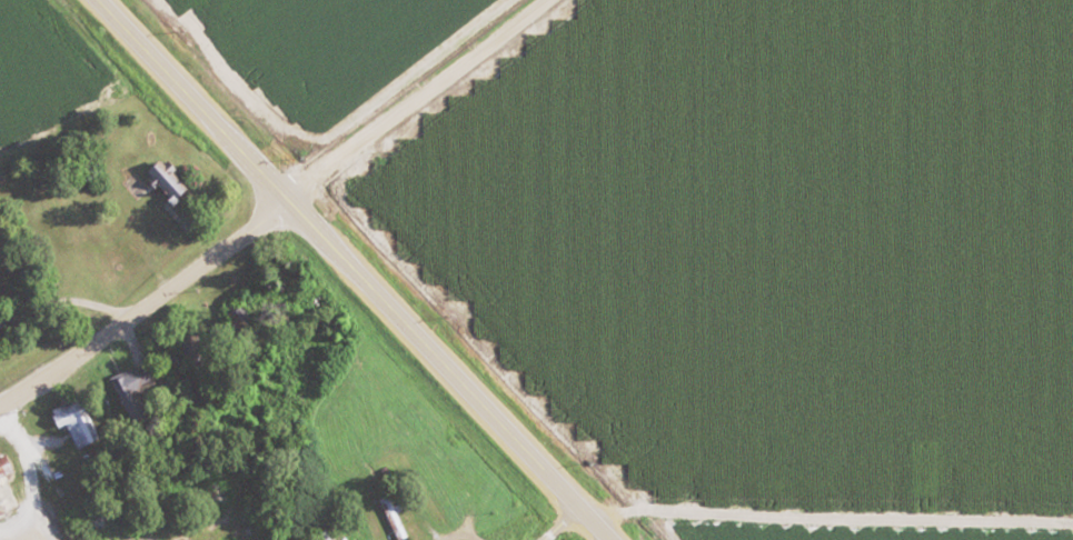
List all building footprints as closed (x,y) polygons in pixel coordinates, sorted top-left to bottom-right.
[(162,158),(146,165),(161,199),(177,192),(162,158)] [(149,380),(141,363),(107,380),(115,397),(149,380)] [(72,448),(93,439),(74,398),(47,411),(54,427),(61,423),(72,448)] [(394,539),(395,539),(403,537),(385,495),(376,499),(394,539)] [(316,539),(327,539),(322,528),(312,532),(316,539)]
